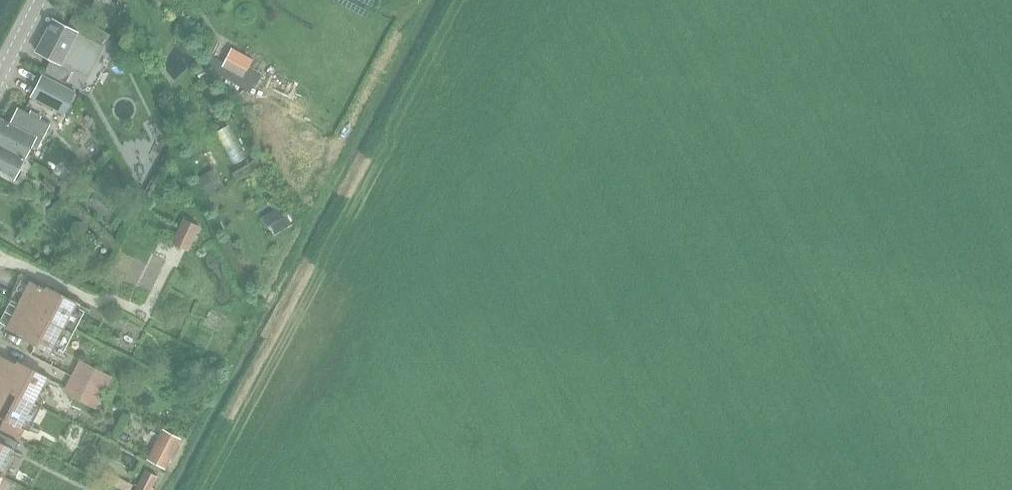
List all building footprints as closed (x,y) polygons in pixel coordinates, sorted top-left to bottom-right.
[(52,18),(36,50),(43,53),(42,54),(43,55),(44,54),(50,57),(43,71),(65,82),(71,69),(83,75),(99,45),(100,46),(110,32),(105,29),(91,22),(73,12),(68,22),(66,25),(52,18)] [(231,47),(221,66),(243,77),(253,58),(231,47)] [(75,89),(41,72),(30,95),(63,112),(75,89)] [(0,120),(0,142),(30,158),(32,154),(28,152),(33,143),(37,145),(38,146),(49,124),(18,108),(11,121),(2,116),(0,120)] [(30,158),(0,142),(0,171),(15,178),(15,177),(19,179),(23,171),(20,169),(24,160),(28,162),(30,158)] [(212,169),(196,178),(206,195),(222,186),(212,169)] [(284,207),(265,217),(275,236),(294,225),(284,207)] [(188,249),(200,224),(184,217),(172,242),(188,249)] [(77,222),(75,238),(87,239),(88,223),(77,222)] [(11,299),(68,329),(81,304),(48,287),(46,289),(22,277),(11,299)] [(68,329),(11,299),(0,320),(0,322),(23,334),(22,337),(55,354),(68,329)] [(32,401),(46,376),(18,361),(17,364),(0,355),(0,384),(32,401)] [(71,375),(104,392),(112,376),(80,359),(71,375)] [(95,408),(104,392),(71,375),(63,391),(95,408)] [(19,426),(25,429),(28,430),(42,405),(32,401),(0,384),(0,416),(19,426)] [(146,459),(164,468),(181,435),(163,426),(146,459)] [(9,446),(14,449),(17,442),(0,433),(0,442),(9,446)] [(9,446),(0,442),(0,463),(9,446)] [(145,469),(134,489),(149,489),(157,475),(145,469)]
